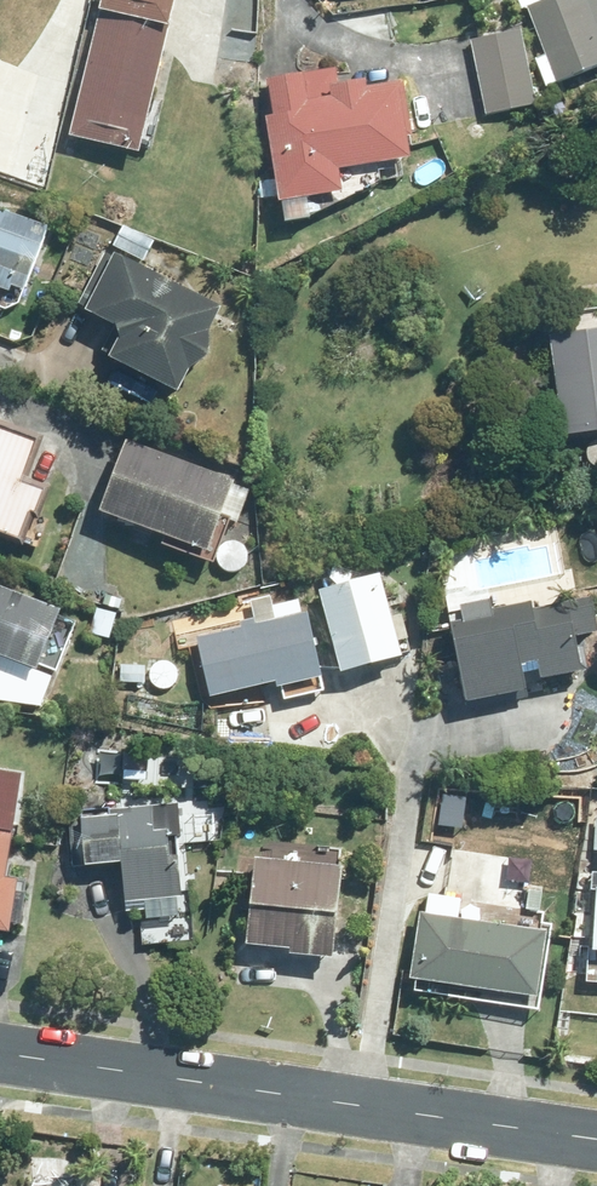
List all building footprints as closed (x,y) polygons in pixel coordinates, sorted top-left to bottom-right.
[(95,4),(163,20),(168,0),(96,0),(95,4)] [(457,11),(473,8),(472,0),(455,0),(457,11)] [(534,58),(542,80),(596,59),(596,0),(517,0),(520,7),(524,5),(543,54),(534,58)] [(95,4),(65,134),(134,150),(163,20),(95,4)] [(518,29),(469,39),(484,112),(503,108),(508,128),(538,122),(518,29)] [(306,214),(303,190),(336,186),(332,160),(404,149),(402,132),(408,131),(400,76),(360,81),(359,76),(336,80),(334,67),(300,72),(300,69),(264,75),(269,113),(262,113),(274,195),(277,194),(280,218),(306,214)] [(25,111),(7,181),(33,187),(50,118),(25,111)] [(418,171),(428,185),(442,175),(433,161),(418,171)] [(5,286),(7,281),(20,286),(43,223),(0,207),(0,284),(5,286)] [(82,303),(81,306),(111,320),(107,328),(112,331),(103,351),(172,385),(184,360),(202,347),(203,326),(215,301),(109,249),(96,277),(89,274),(77,300),(82,303)] [(545,330),(559,430),(596,424),(596,323),(545,330)] [(25,531),(35,503),(42,506),(50,482),(28,474),(42,433),(0,418),(0,522),(25,531)] [(240,473),(131,434),(106,502),(111,504),(108,510),(166,530),(165,534),(219,554),(234,509),(236,510),(245,486),(236,483),(240,473)] [(322,586),(347,664),(405,646),(381,567),(322,586)] [(30,591),(34,580),(10,571),(6,583),(0,581),(0,646),(41,662),(63,604),(30,591)] [(113,592),(110,601),(120,605),(123,596),(113,592)] [(571,643),(569,632),(594,627),(587,594),(529,606),(528,601),(489,608),(487,598),(458,604),(460,618),(446,621),(460,697),(521,686),(516,659),(532,656),(536,674),(583,665),(578,641),(571,643)] [(279,614),(201,632),(213,689),(281,673),(283,679),(325,669),(311,607),(304,609),(301,595),(276,600),(279,614)] [(99,605),(92,629),(110,635),(117,611),(99,605)] [(121,663),(121,677),(146,679),(147,664),(121,663)] [(181,800),(121,806),(122,811),(87,814),(90,858),(125,855),(130,907),(141,905),(144,943),(197,939),(193,891),(185,892),(181,851),(176,852),(174,833),(184,832),(181,800)] [(13,925),(14,916),(26,918),(30,888),(18,886),(20,875),(7,872),(15,817),(0,815),(0,924),(13,925)] [(526,860),(480,853),(473,899),(536,908),(540,884),(523,882),(526,860)] [(252,938),(296,941),(295,947),(340,950),(346,860),(257,854),(256,866),(249,865),(246,906),(254,906),(252,938)] [(586,976),(596,977),(596,887),(593,887),(586,976)] [(407,976),(530,993),(538,929),(453,916),(456,898),(426,894),(423,913),(416,912),(407,976)]
